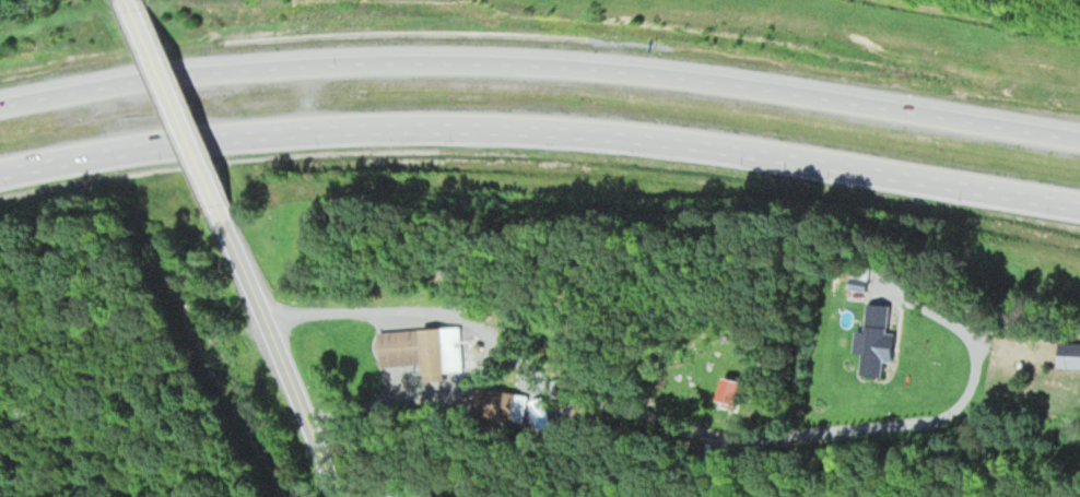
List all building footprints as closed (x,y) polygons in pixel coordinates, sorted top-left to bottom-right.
[(888,334),(890,305),(867,304),(863,376),(885,377),(886,360),(894,361),(896,334),(888,334)] [(460,328),(379,332),(381,367),(425,365),(425,376),(462,374),(460,328)] [(527,395),(482,387),(476,420),(521,428),(527,395)]
